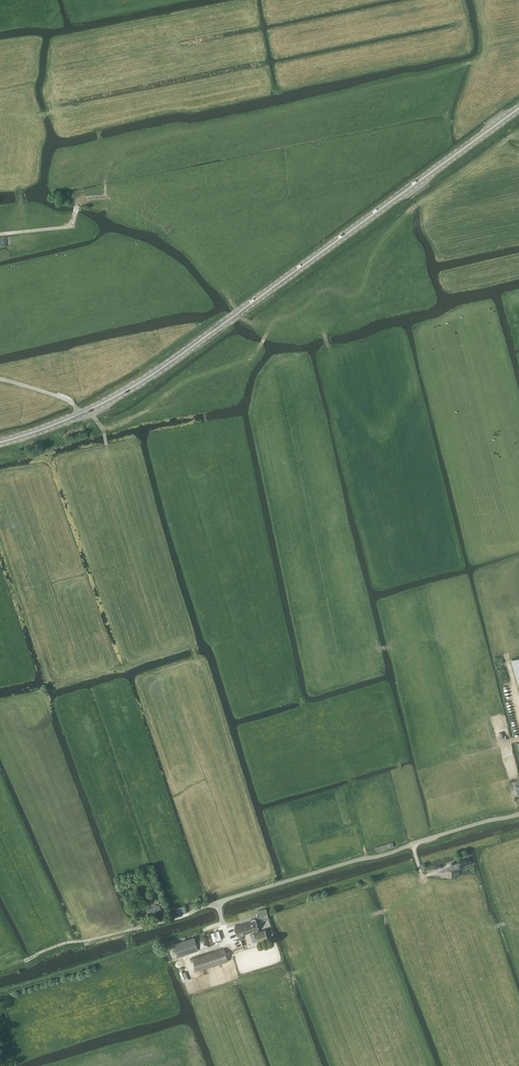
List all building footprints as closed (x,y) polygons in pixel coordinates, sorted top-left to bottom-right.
[(73,192),(61,194),(62,202),(75,200),(73,192)] [(151,902),(148,903),(149,906),(151,912),(161,909),(159,903),(160,903),(159,899),(157,900),(156,898),(150,900),(151,902)] [(266,911),(258,914),(259,915),(260,919),(262,918),(263,921),(268,920),(267,917),(267,916),(266,913),(266,911)] [(136,916),(134,917),(136,922),(141,920),(141,919),(143,918),(141,915),(140,916),(138,912),(135,914),(136,916)] [(259,929),(256,919),(234,926),(238,936),(259,929)] [(257,941),(268,938),(265,929),(254,933),(257,941)] [(178,956),(199,949),(195,937),(174,944),(178,956)] [(198,940),(201,948),(209,945),(207,937),(198,940)] [(228,961),(224,948),(192,959),(197,972),(228,961)]
